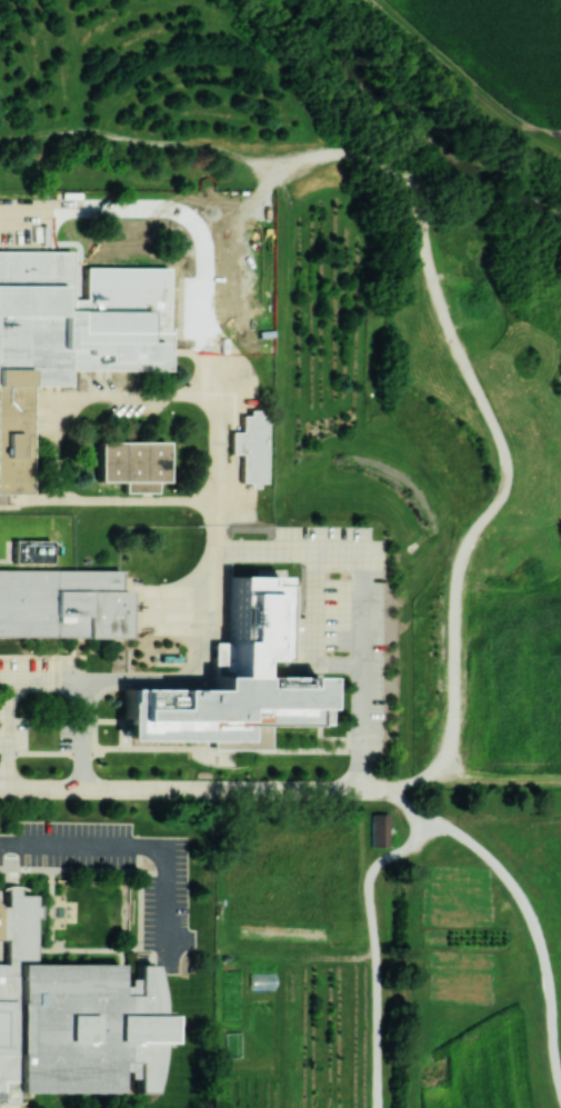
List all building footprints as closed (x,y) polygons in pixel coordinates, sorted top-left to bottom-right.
[(29,494),(30,374),(168,375),(168,332),(63,331),(70,327),(70,251),(0,251),(0,493),(29,494)] [(263,485),(264,412),(240,412),(239,431),(229,431),(229,454),(239,454),(239,484),(263,485)] [(165,441),(97,442),(97,481),(123,481),(123,492),(154,492),(154,481),(166,481),(165,441)] [(11,562),(49,563),(49,541),(12,540),(11,562)] [(126,637),(126,590),(117,590),(117,570),(0,569),(0,636),(126,637)] [(117,687),(118,738),(210,740),(210,749),(267,749),(267,726),(313,726),(313,675),(249,675),(250,658),(276,660),(274,573),(227,573),(224,640),(208,641),(207,688),(117,687)] [(386,813),(370,813),(370,846),(386,846),(386,813)] [(19,1102),(32,1097),(32,1092),(114,1092),(116,1070),(123,1071),(123,1079),(131,1079),(131,1092),(150,1094),(154,1076),(157,1060),(158,1046),(162,1046),(163,1042),(166,1042),(166,1014),(162,1014),(162,1010),(158,1010),(157,997),(154,986),(158,986),(156,976),(152,977),(149,964),(130,964),(131,977),(116,977),(116,964),(31,964),(31,919),(37,919),(36,905),(30,905),(30,894),(14,894),(14,888),(19,890),(21,889),(13,886),(10,886),(6,885),(0,886),(0,888),(0,905),(0,940),(1,965),(0,965),(0,1105),(19,1102)]
